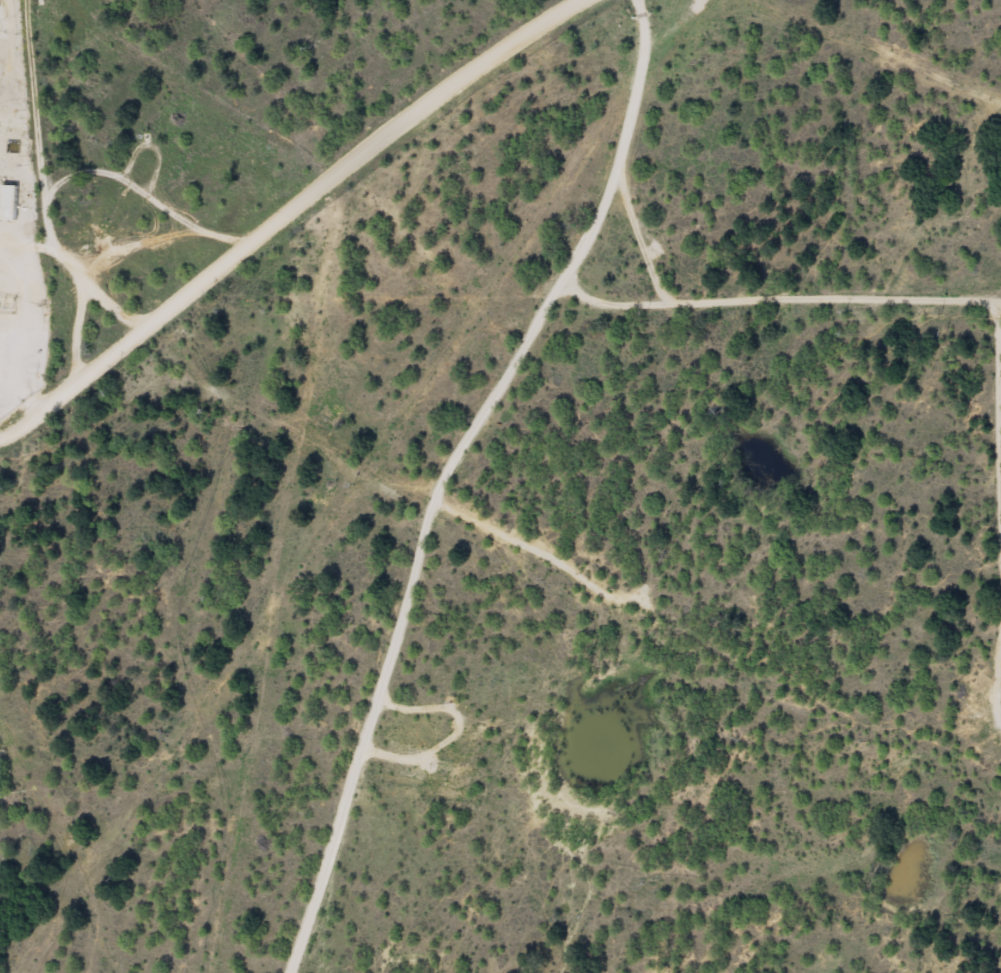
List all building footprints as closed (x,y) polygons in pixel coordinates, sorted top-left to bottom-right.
[(17,221),(17,186),(1,186),(1,221),(17,221)]
